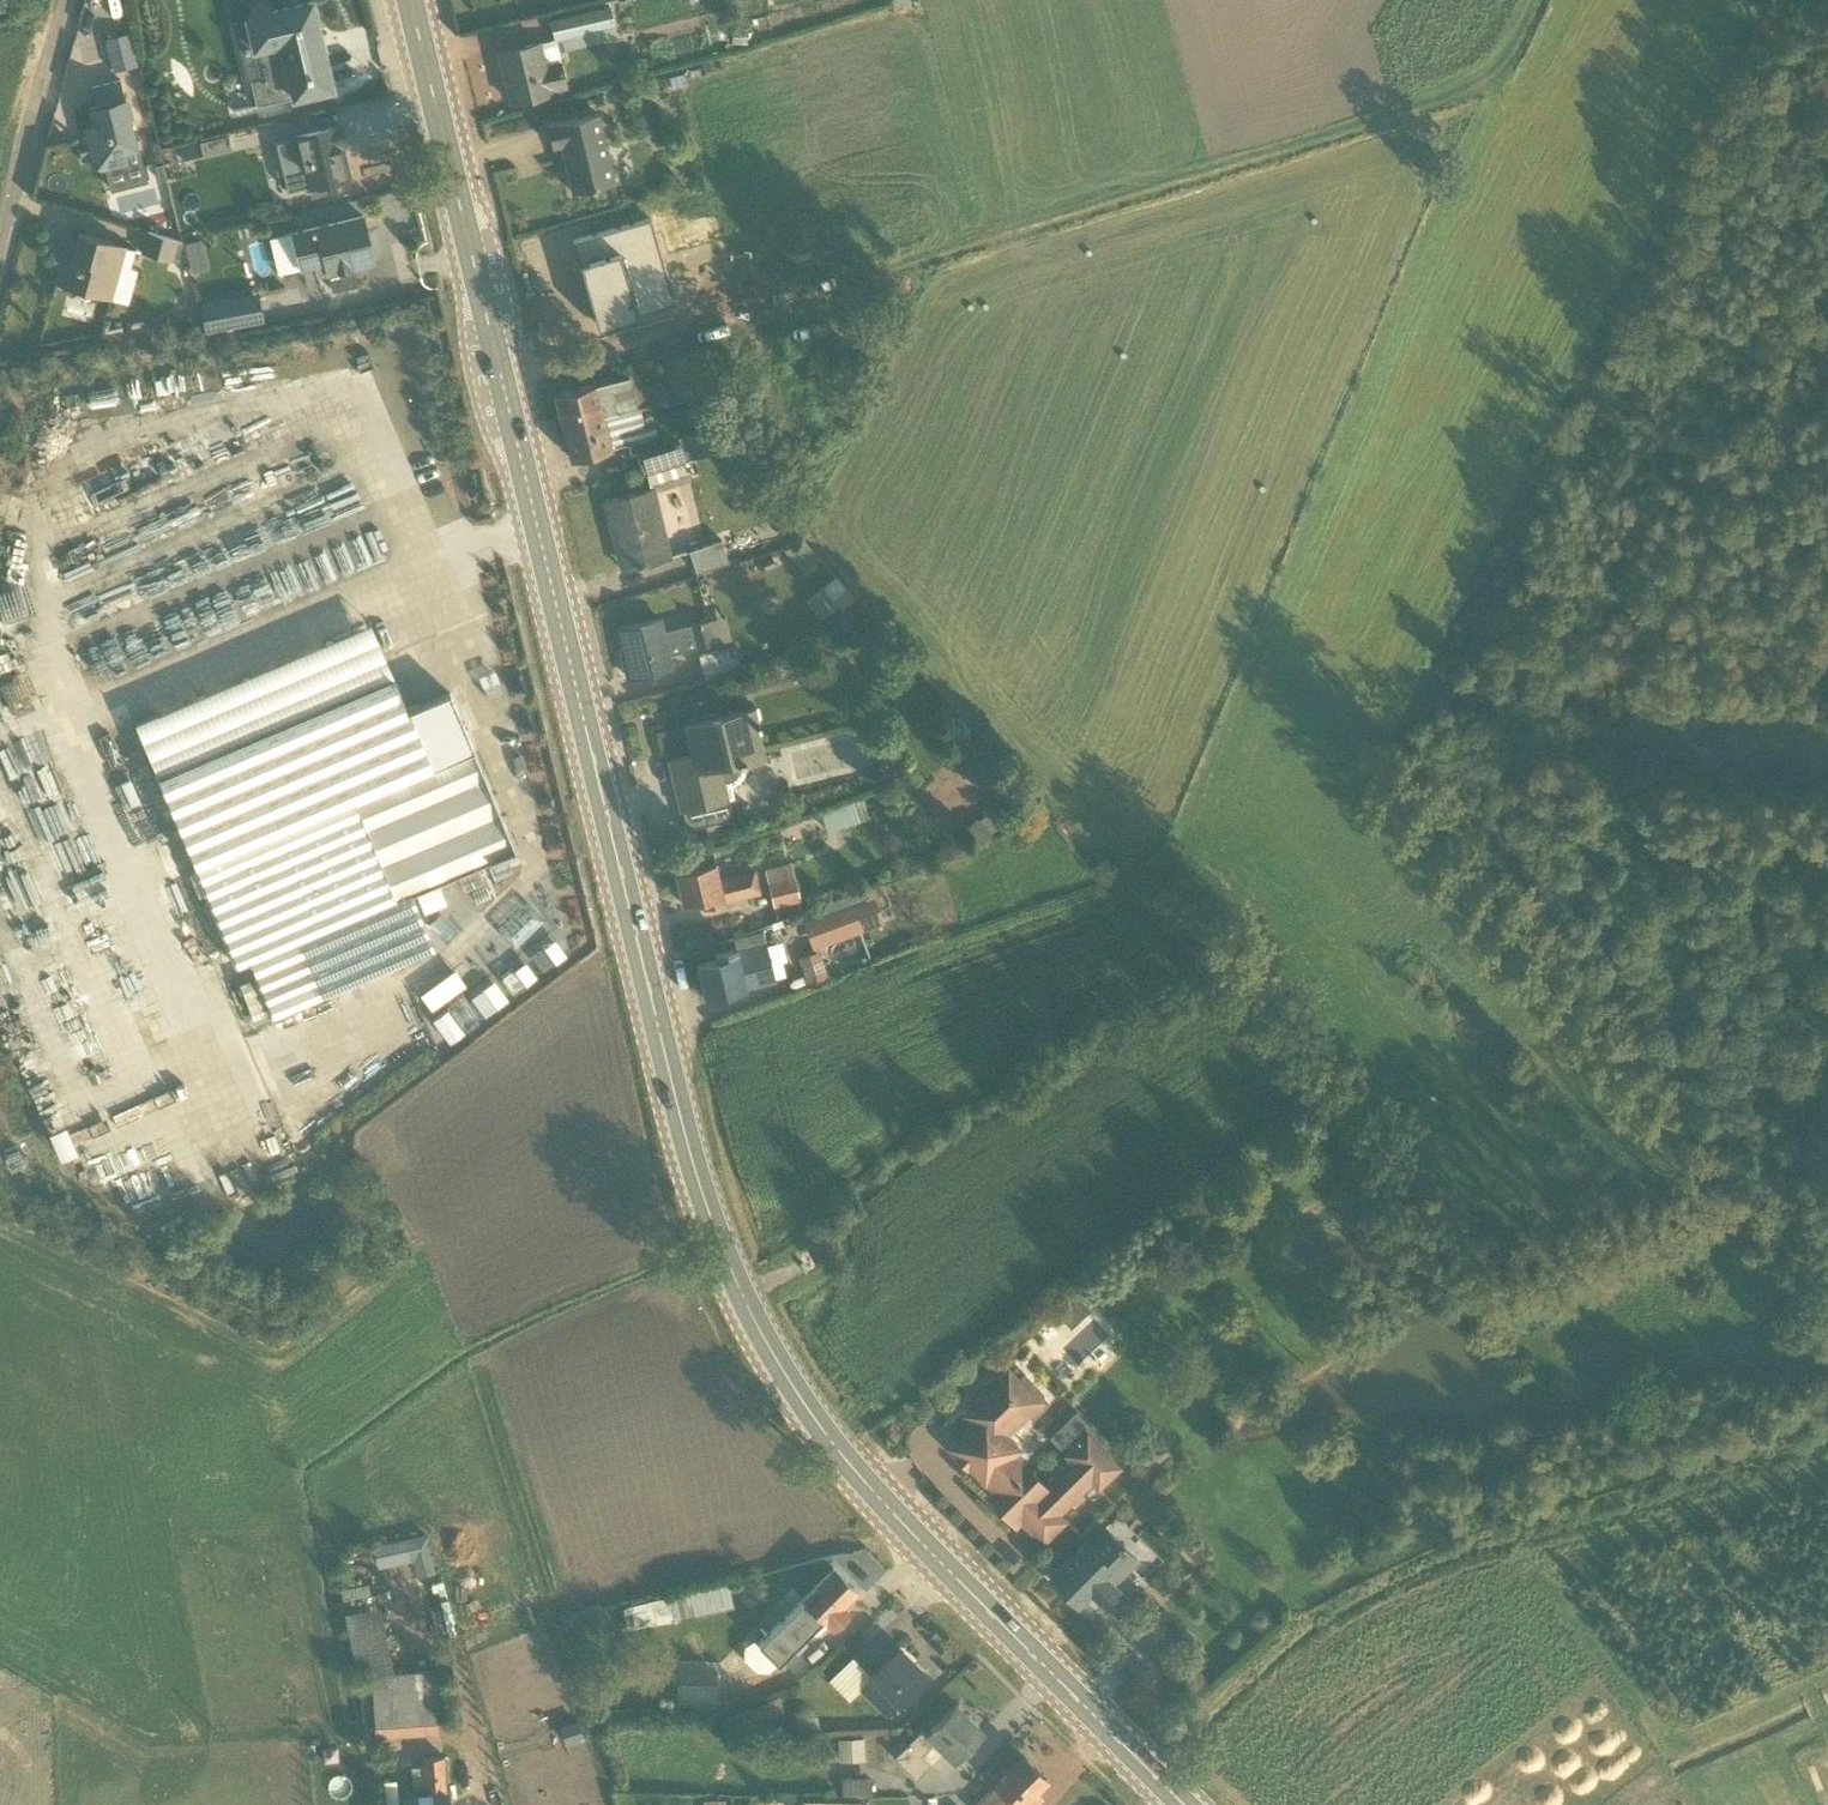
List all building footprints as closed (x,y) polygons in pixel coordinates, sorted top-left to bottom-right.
[(897,9),(911,5),(909,0),(894,0),(897,9)] [(305,94),(330,88),(310,2),(276,10),(267,3),(261,1),(257,1),(253,3),(250,7),(249,15),(242,17),(249,46),(238,49),(237,50),(245,81),(248,81),(254,106),(305,94)] [(609,8),(549,21),(553,39),(499,53),(499,59),(507,92),(509,103),(510,103),(567,89),(558,53),(585,47),(585,44),(616,36),(609,8)] [(103,40),(112,71),(137,65),(128,33),(103,40)] [(119,81),(91,88),(95,106),(90,107),(96,135),(77,140),(82,162),(92,160),(95,170),(125,162),(123,153),(138,149),(119,81)] [(292,137),(304,188),(347,177),(339,145),(343,143),(339,126),(335,127),(331,111),(306,117),(310,133),(292,137)] [(572,193),(614,182),(598,114),(546,126),(551,147),(560,145),(572,193)] [(269,239),(277,274),(298,269),(299,272),(313,268),(315,278),(327,275),(331,291),(356,285),(352,267),(372,262),(361,217),(269,239)] [(636,314),(674,304),(649,219),(572,241),(597,329),(637,317),(636,314)] [(139,252),(175,263),(180,241),(145,232),(139,252)] [(61,263),(53,292),(53,293),(56,284),(126,303),(135,271),(128,268),(133,251),(125,248),(125,247),(79,233),(70,264),(54,260),(54,261),(61,263)] [(203,269),(198,242),(183,245),(189,273),(203,269)] [(198,296),(200,328),(261,325),(259,293),(198,296)] [(675,397),(725,382),(714,361),(707,347),(695,351),(666,360),(670,370),(664,373),(675,397)] [(692,446),(690,442),(678,440),(677,438),(658,443),(653,422),(644,424),(641,413),(653,410),(651,403),(663,400),(664,399),(660,383),(641,387),(638,373),(666,362),(666,360),(625,376),(555,393),(571,459),(626,444),(629,455),(635,453),(640,471),(649,471),(741,443),(736,433),(692,446)] [(685,470),(683,470),(680,462),(645,472),(644,473),(649,490),(603,502),(620,570),(671,556),(655,492),(689,482),(685,470)] [(696,573),(741,560),(740,557),(732,560),(724,539),(688,552),(696,573)] [(783,551),(804,576),(815,567),(812,564),(818,559),(802,541),(801,541),(793,547),(783,551)] [(837,609),(852,599),(835,578),(821,589),(837,609)] [(730,641),(724,618),(664,631),(661,619),(618,629),(622,650),(628,679),(673,668),(670,655),(730,641)] [(375,629),(137,730),(234,968),(249,963),(254,978),(239,984),(256,1028),(273,1022),(270,1013),(432,948),(411,894),(514,851),(449,694),(409,711),(395,676),(375,629)] [(704,681),(741,672),(738,657),(729,659),(727,649),(697,656),(704,681)] [(691,755),(668,761),(679,810),(681,810),(684,822),(685,824),(688,826),(690,827),(693,828),(723,821),(725,819),(727,817),(728,813),(728,812),(726,801),(728,800),(728,799),(732,798),(729,785),(735,783),(740,778),(743,773),(745,768),(744,763),(764,757),(756,721),(758,721),(754,707),(683,724),(691,755)] [(867,819),(860,800),(821,813),(827,832),(867,819)] [(714,863),(674,872),(682,904),(701,900),(702,906),(723,901),(724,903),(759,894),(753,870),(718,879),(714,863)] [(772,907),(799,901),(790,863),(763,870),(772,907)] [(439,889),(417,895),(422,910),(444,905),(439,889)] [(883,925),(873,898),(867,899),(864,891),(814,909),(817,918),(802,924),(812,951),(883,925)] [(696,966),(704,998),(774,980),(762,932),(761,932),(732,940),(735,949),(714,954),(715,960),(696,966)] [(827,977),(818,952),(797,960),(806,985),(827,977)] [(461,987),(481,969),(469,956),(449,974),(461,987)] [(496,979),(482,986),(494,1008),(507,1000),(496,979)] [(430,1017),(446,1044),(462,1035),(446,1008),(430,1017)] [(1074,1327),(1093,1309),(1077,1292),(1058,1311),(1074,1327)] [(1096,1491),(1121,1467),(1106,1450),(1109,1446),(1075,1411),(1047,1438),(1061,1453),(1060,1454),(1065,1461),(1042,1483),(1015,1455),(1022,1449),(1006,1433),(1022,1418),(1028,1418),(1033,1417),(1041,1408),(1043,1404),(1043,1395),(1023,1373),(1017,1377),(1007,1366),(997,1377),(986,1379),(975,1386),(970,1393),(965,1406),(957,1415),(976,1434),(959,1450),(969,1462),(966,1466),(992,1493),(987,1498),(988,1499),(1014,1526),(1020,1521),(1041,1542),(1065,1519),(1060,1513),(1069,1505),(1073,1507),(1083,1497),(1081,1494),(1090,1485),(1096,1491)] [(1048,1577),(1075,1604),(1089,1590),(1102,1603),(1118,1588),(1114,1583),(1137,1560),(1101,1524),(1048,1577)] [(759,1654),(765,1661),(770,1656),(778,1663),(792,1650),(795,1653),(806,1643),(811,1647),(847,1612),(841,1605),(855,1591),(833,1569),(758,1644),(763,1649),(759,1654)] [(732,1607),(733,1607),(727,1582),(668,1595),(670,1606),(678,1605),(681,1618),(732,1607)] [(374,1738),(441,1735),(438,1670),(393,1671),(380,1607),(344,1613),(360,1680),(363,1726),(374,1726),(374,1738)] [(851,1656),(827,1680),(847,1700),(859,1689),(885,1715),(925,1675),(899,1649),(872,1677),(851,1656)] [(749,1707),(721,1719),(727,1734),(781,1710),(776,1697),(750,1709),(749,1707)] [(889,1750),(894,1756),(893,1757),(915,1779),(942,1753),(951,1761),(981,1731),(954,1704),(926,1732),(922,1728),(905,1745),(900,1740),(889,1750)] [(863,1738),(837,1739),(837,1761),(864,1760),(863,1738)] [(442,1756),(420,1758),(420,1765),(410,1767),(411,1792),(403,1793),(404,1804),(445,1804),(442,1756)] [(1038,1797),(1033,1792),(1045,1779),(1022,1757),(976,1804),(1030,1804),(1038,1797)] [(841,1778),(841,1795),(871,1795),(871,1777),(841,1778)]
